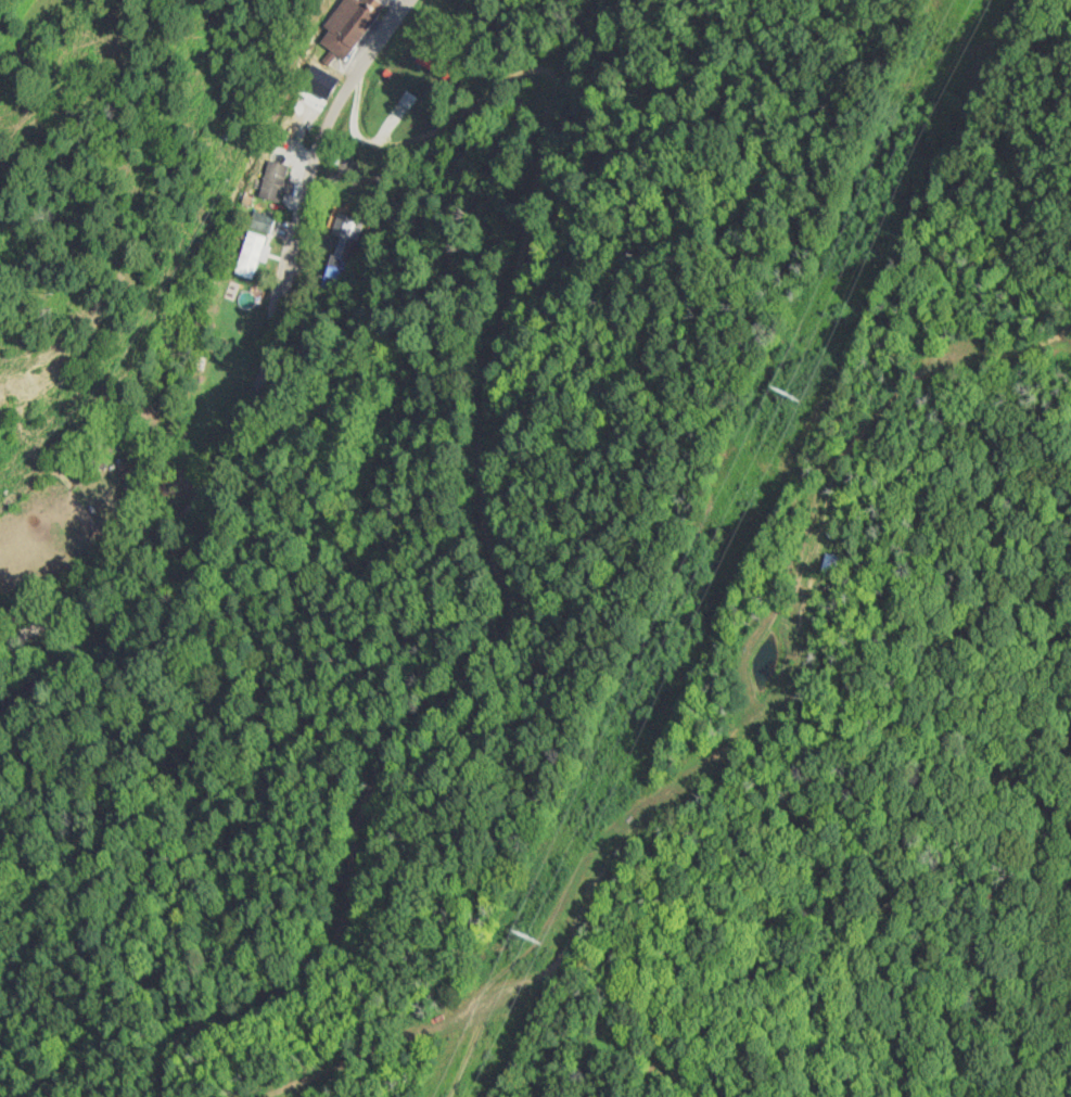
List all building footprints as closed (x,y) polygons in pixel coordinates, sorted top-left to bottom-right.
[(343,63),(385,6),(378,0),(361,0),(361,1),(360,0),(345,0),(314,41),(343,63)] [(322,86),(312,81),(293,124),(303,129),(322,86)] [(273,218),(254,213),(249,231),(248,230),(236,276),(257,281),(273,218)] [(337,214),(332,234),(341,237),(335,260),(358,266),(370,222),(337,214)]
